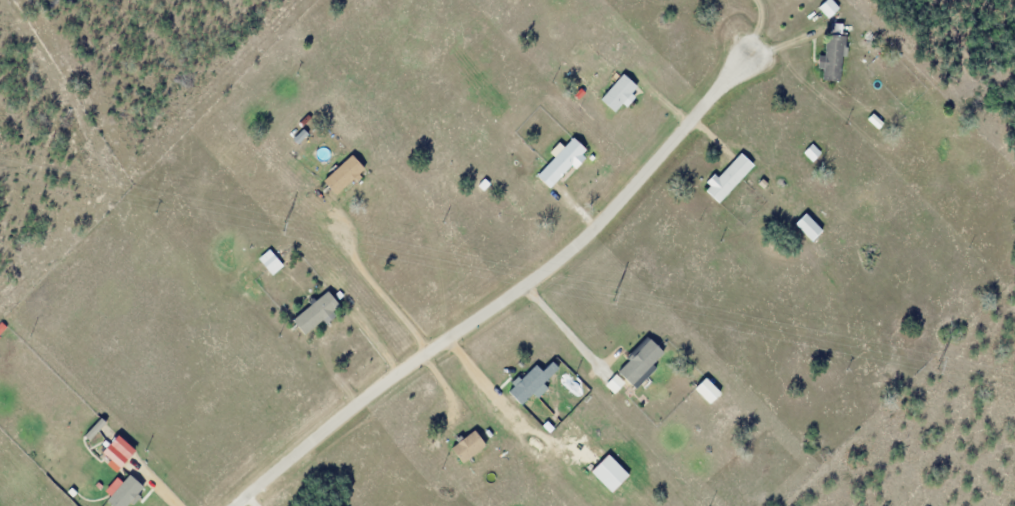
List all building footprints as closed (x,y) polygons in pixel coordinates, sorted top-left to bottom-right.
[(832,0),(826,0),(819,7),(828,17),(839,7),(832,0)] [(842,80),(843,24),(826,23),(825,80),(842,80)] [(616,112),(638,87),(622,73),(601,99),(616,112)] [(548,187),(570,164),(574,168),(584,158),(580,154),(585,149),(572,138),(535,175),(548,187)] [(706,182),(709,185),(704,191),(718,203),(754,164),(740,151),(716,177),(713,174),(706,182)] [(335,193),(363,168),(350,154),(323,180),(335,193)] [(804,212),(821,230),(811,240),(794,222),(804,212)] [(547,379),(534,364),(521,376),(516,371),(511,375),(513,377),(507,383),(511,387),(506,391),(518,405),(547,379)] [(544,462),(551,470),(545,475),(538,468),(544,462)]
